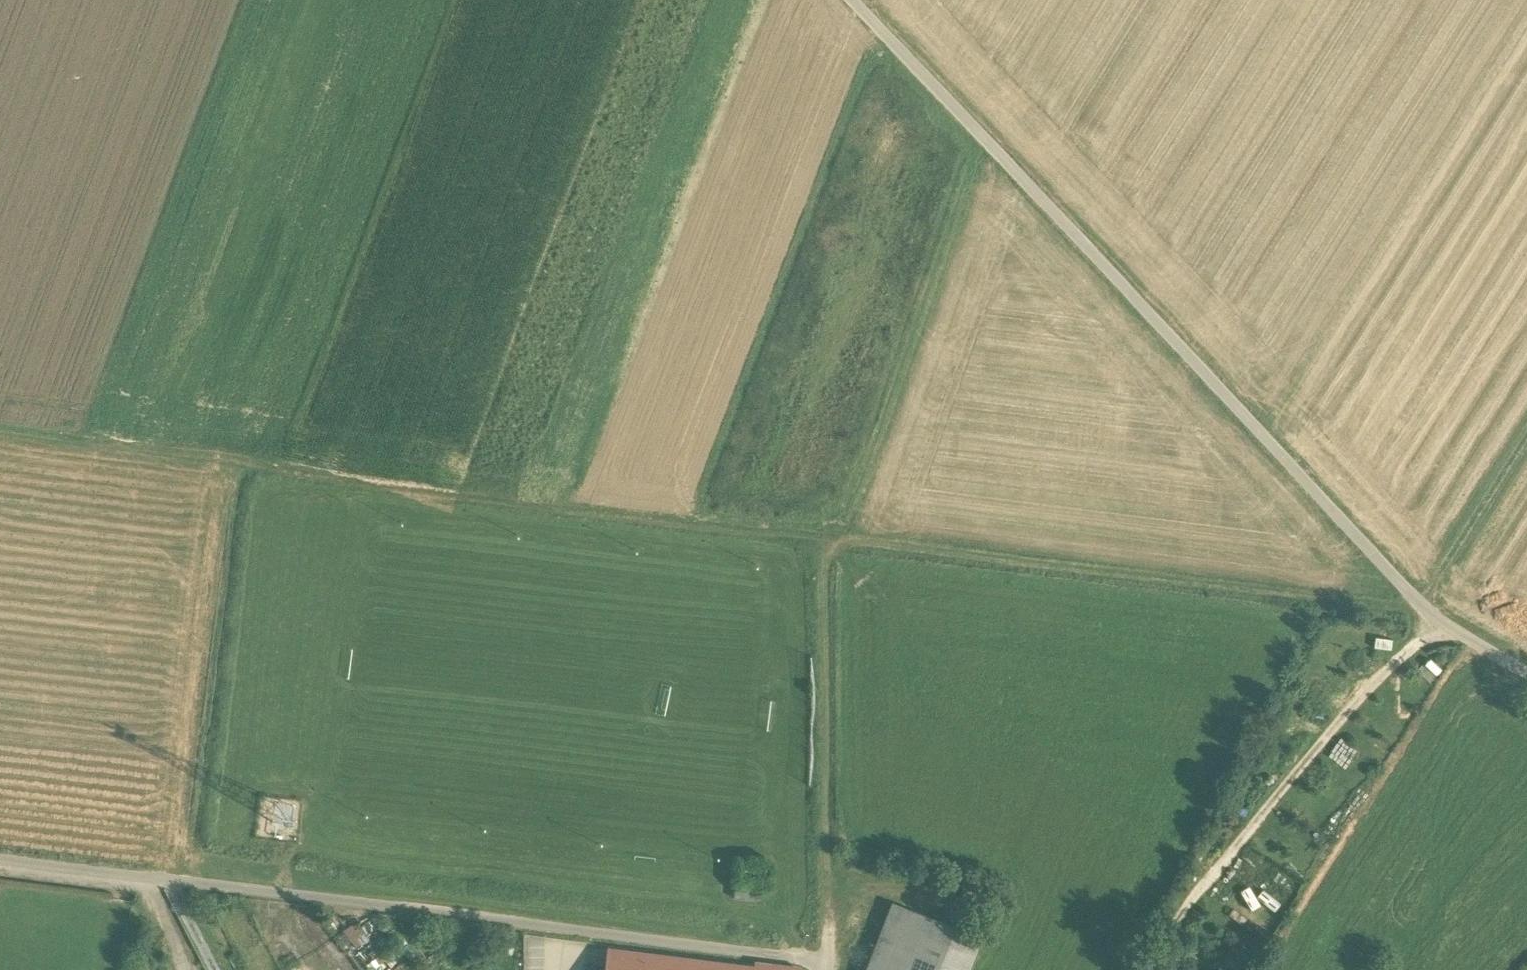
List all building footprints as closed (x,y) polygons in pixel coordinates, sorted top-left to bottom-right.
[(926,917),(894,904),(867,969),(905,969),(926,917)] [(905,969),(970,969),(982,939),(926,917),(905,969)] [(365,932),(341,949),(350,961),(373,944),(365,932)] [(609,952),(607,969),(752,969),(609,952)]
